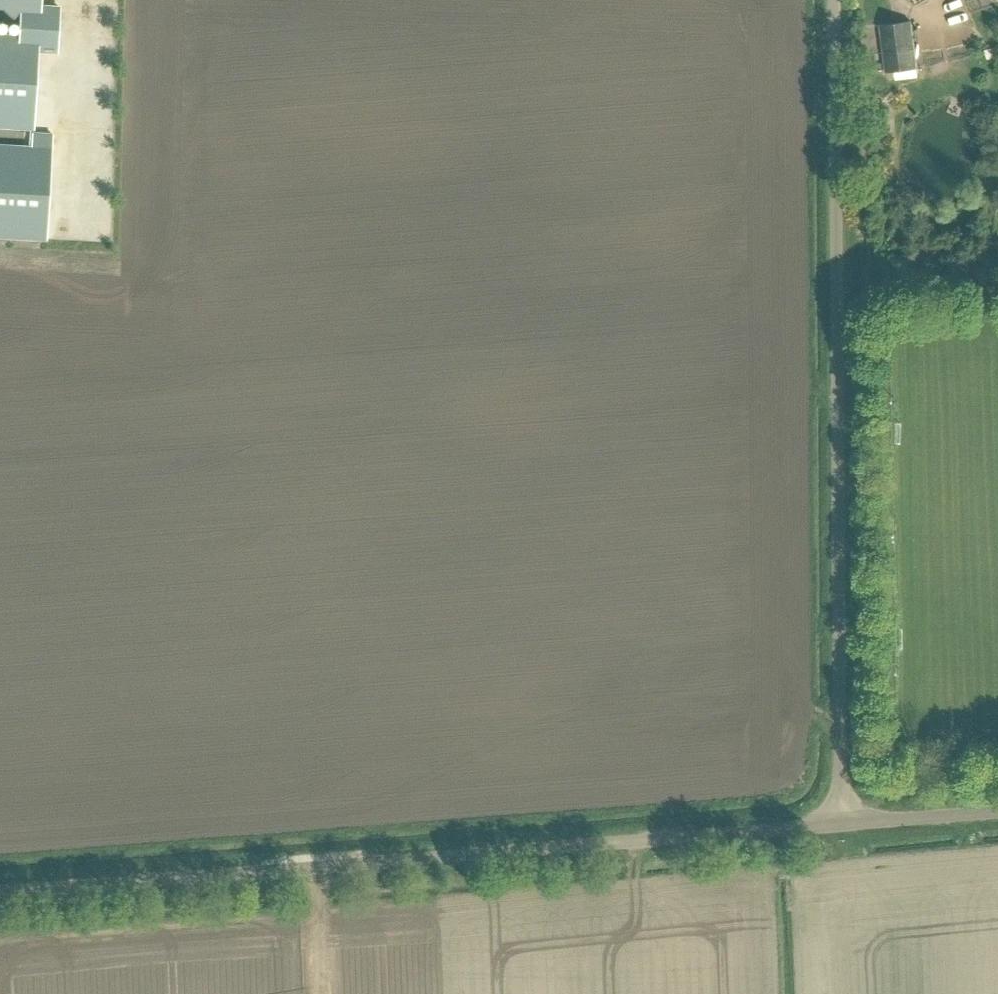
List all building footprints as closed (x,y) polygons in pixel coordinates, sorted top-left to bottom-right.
[(18,18),(17,33),(0,32),(0,125),(32,126),(37,52),(56,53),(59,5),(39,4),(40,0),(0,0),(0,17),(18,18)] [(887,74),(918,70),(912,22),(881,25),(887,74)] [(30,134),(30,149),(0,148),(0,237),(43,240),(48,150),(49,135),(30,134)]
